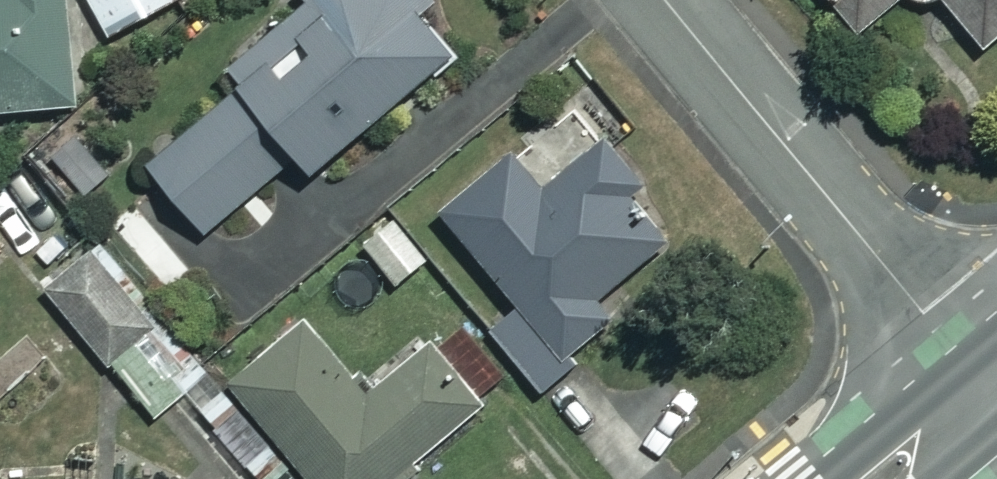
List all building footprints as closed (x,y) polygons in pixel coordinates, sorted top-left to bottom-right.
[(73,101),(67,0),(0,0),(0,105),(73,101)] [(105,33),(175,0),(89,0),(105,33)] [(425,0),(307,0),(227,59),(240,77),(143,150),(198,224),(294,153),(305,167),(462,50),(425,0)] [(851,29),(886,0),(826,0),(851,29)] [(929,2),(973,53),(996,32),(996,0),(910,0),(929,2)] [(649,190),(607,136),(545,183),(515,144),(441,202),(516,299),(486,323),(535,387),(568,361),(562,352),(610,315),(595,295),(662,243),(631,203),(649,190)] [(424,257),(393,218),(363,241),(393,281),(424,257)] [(110,362),(159,314),(91,244),(42,292),(110,362)] [(159,314),(110,362),(160,414),(210,366),(159,314)] [(313,316),(235,378),(314,478),(382,478),(478,404),(430,342),(370,389),(313,316)]
